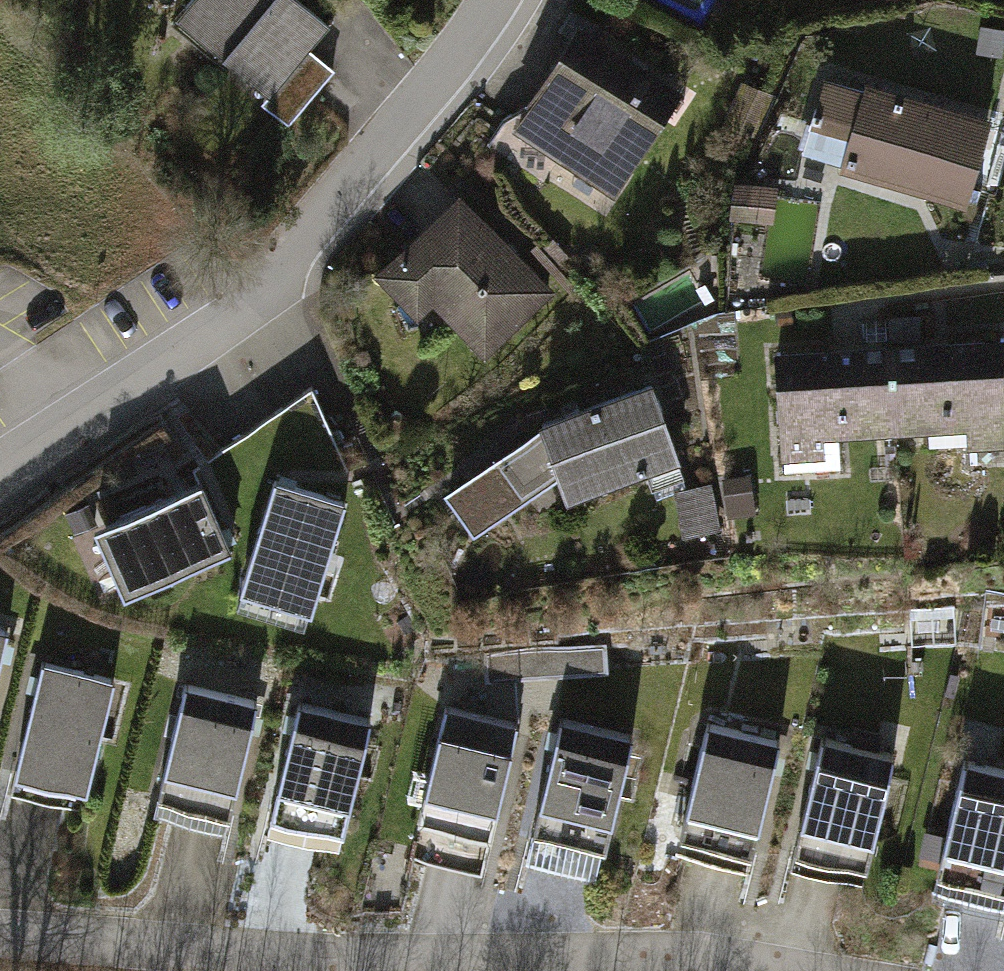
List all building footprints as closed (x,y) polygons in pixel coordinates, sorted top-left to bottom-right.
[(172,38),(269,114),(342,22),(314,0),(202,0),(172,38)] [(988,21),(984,47),(1003,50),(1003,24),(988,21)] [(682,92),(582,28),(522,121),(565,148),(556,162),(613,199),(682,92)] [(849,64),(833,117),(855,124),(844,159),(977,201),(1003,113),(1003,112),(849,64)] [(739,177),(736,208),(777,213),(780,182),(739,177)] [(543,287),(459,195),(374,272),(413,314),(426,302),(471,352),(543,287)] [(920,341),(919,317),(897,318),(898,342),(903,430),(935,428),(936,450),(1003,446),(1003,337),(920,341)] [(903,430),(898,342),(838,345),(785,348),(791,468),(848,465),(847,433),(903,430)] [(682,459),(655,376),(538,414),(439,488),(469,530),(556,469),(565,497),(682,459)] [(757,471),(733,474),(739,516),(764,512),(757,471)] [(341,497),(265,474),(230,590),(306,612),(341,497)] [(224,548),(191,478),(82,528),(114,598),(224,548)] [(715,481),(683,486),(690,528),(722,523),(715,481)] [(104,676),(32,660),(0,799),(72,815),(104,676)] [(242,697),(175,682),(145,814),(212,829),(242,697)] [(356,713),(289,700),(262,832),(328,846),(356,713)] [(508,719),(441,704),(411,837),(477,851),(508,719)] [(624,733),(558,718),(528,850),(594,865),(624,733)] [(769,737),(702,723),(676,856),(743,870),(769,737)] [(885,749),(819,734),(789,867),(855,882),(885,749)] [(961,758),(932,891),(999,905),(1003,882),(1003,768),(961,758)]
